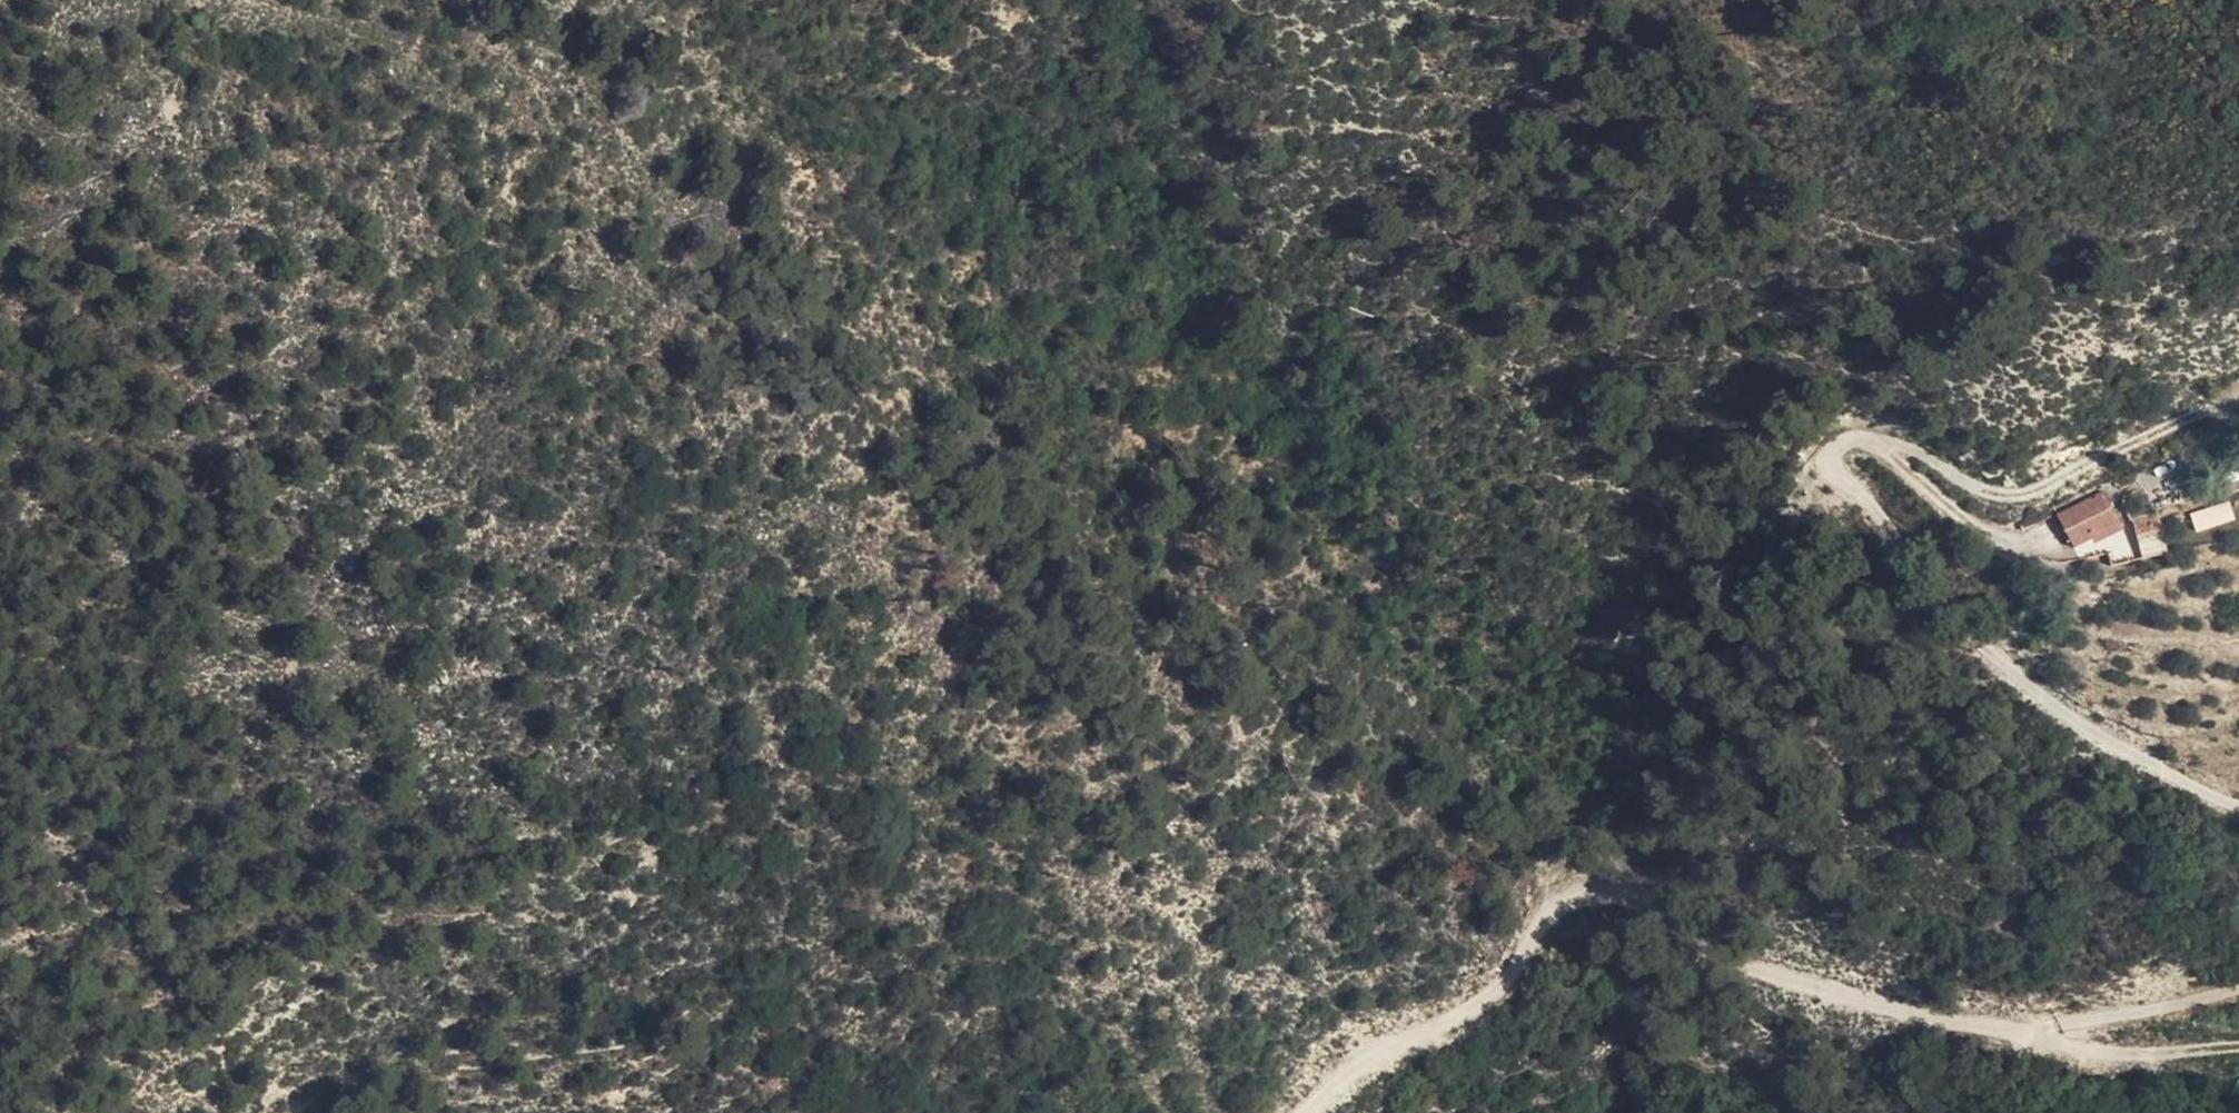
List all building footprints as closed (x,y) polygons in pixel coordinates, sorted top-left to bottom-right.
[(2067,500),(2070,537),(2121,535),(2119,497),(2067,500)] [(2229,501),(2191,513),(2196,530),(2234,519),(2229,501)] [(2131,552),(2157,555),(2158,539),(2132,537),(2131,552)] [(2127,574),(2129,555),(2129,551),(2099,547),(2097,570),(2127,574)] [(2156,558),(2129,555),(2127,574),(2155,578),(2156,558)]
